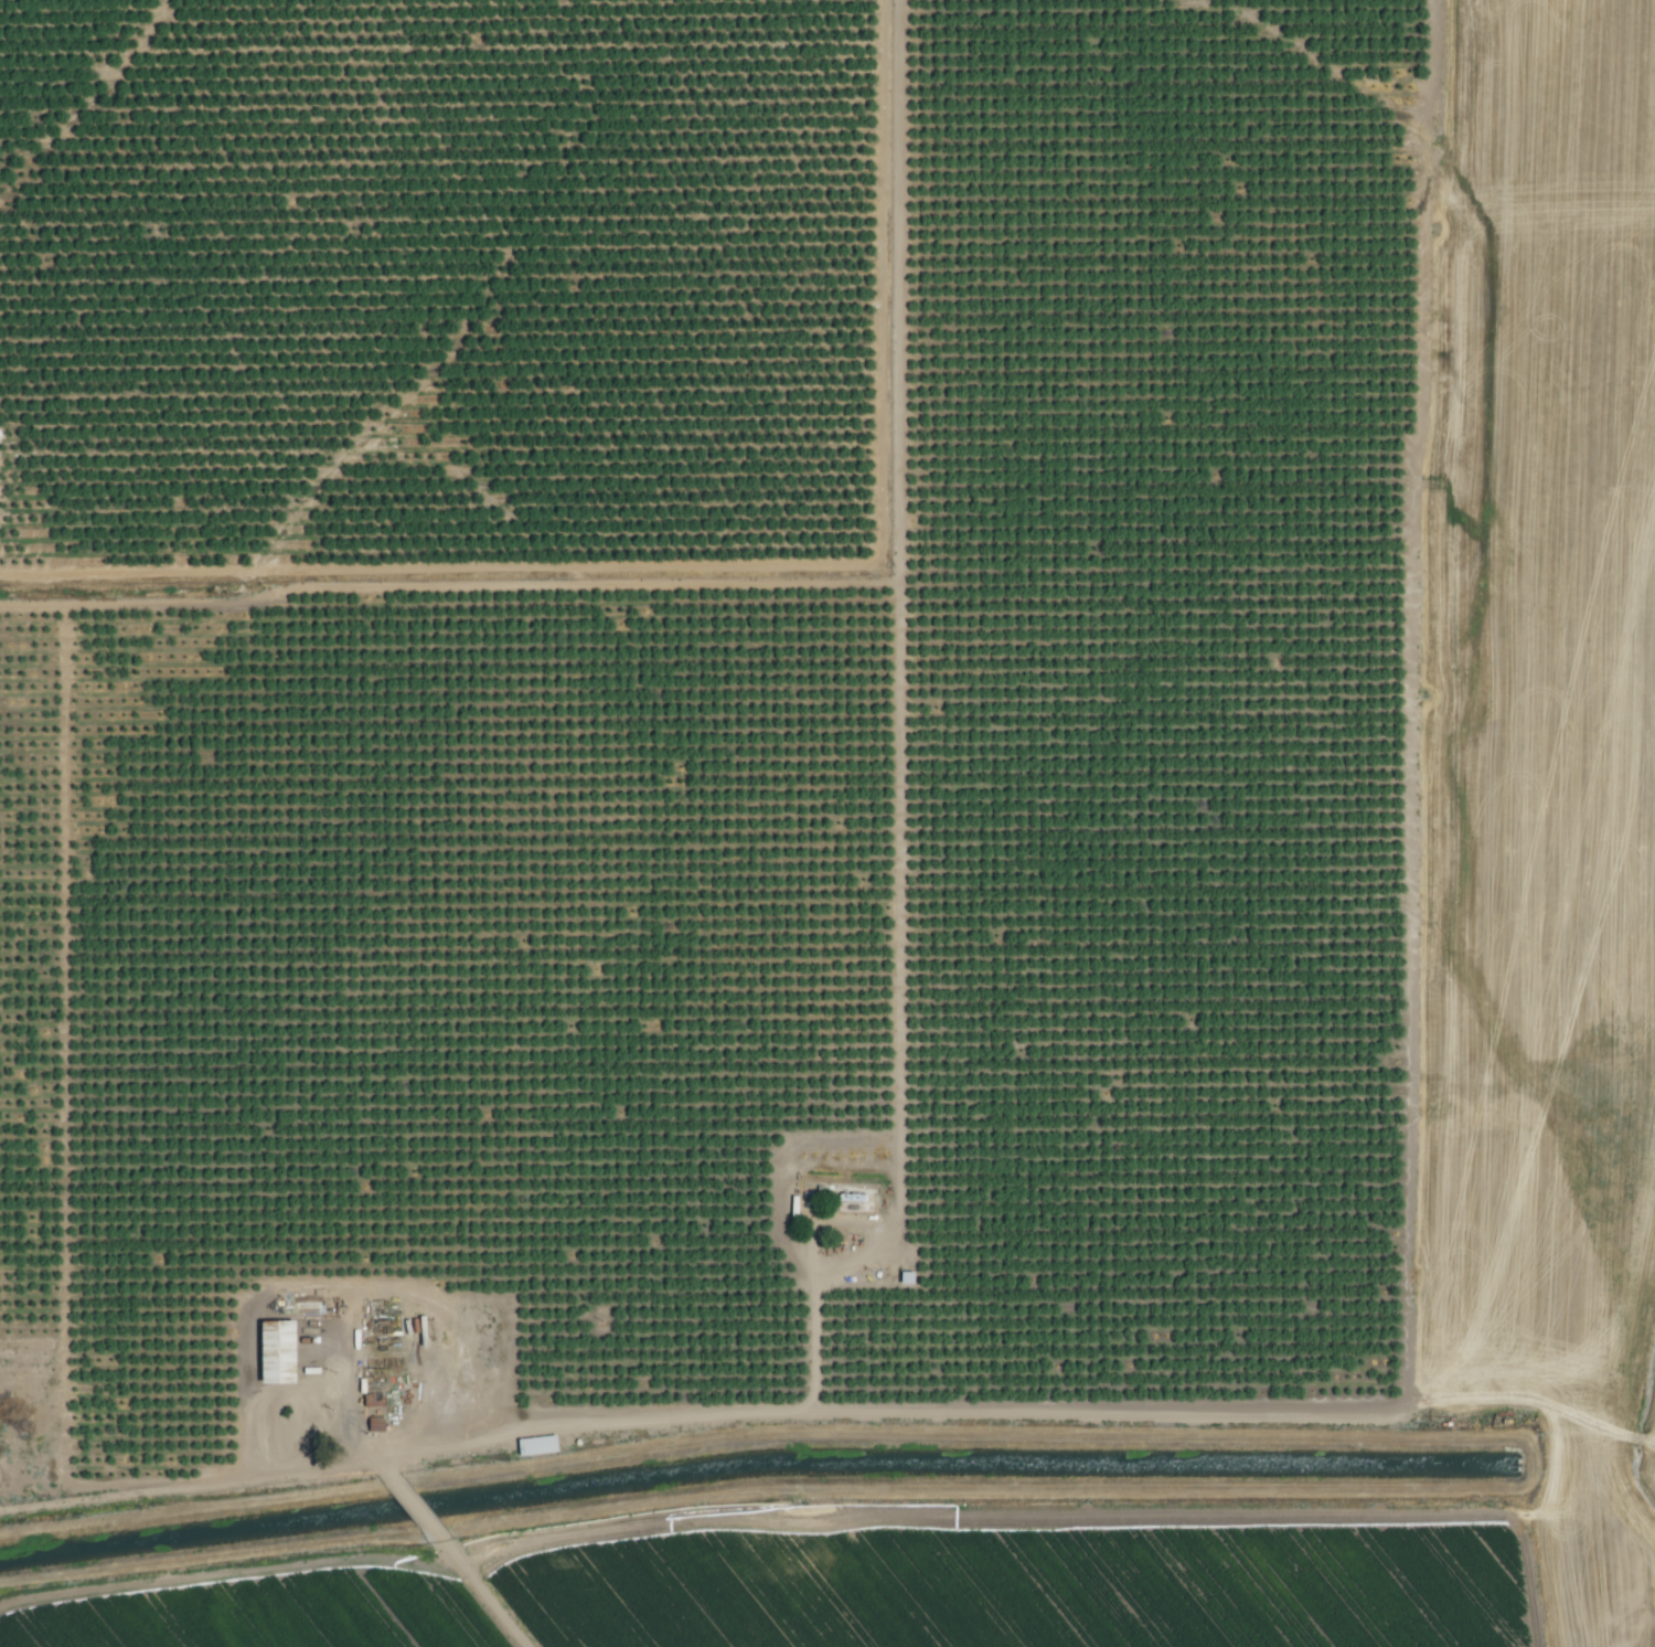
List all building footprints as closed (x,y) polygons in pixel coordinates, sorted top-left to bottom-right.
[(248,1336),(251,1358),(267,1357),(265,1335),(248,1336)] [(368,1395),(367,1410),(383,1411),(383,1396),(368,1395)] [(370,1432),(384,1432),(383,1419),(370,1419),(370,1432)]
